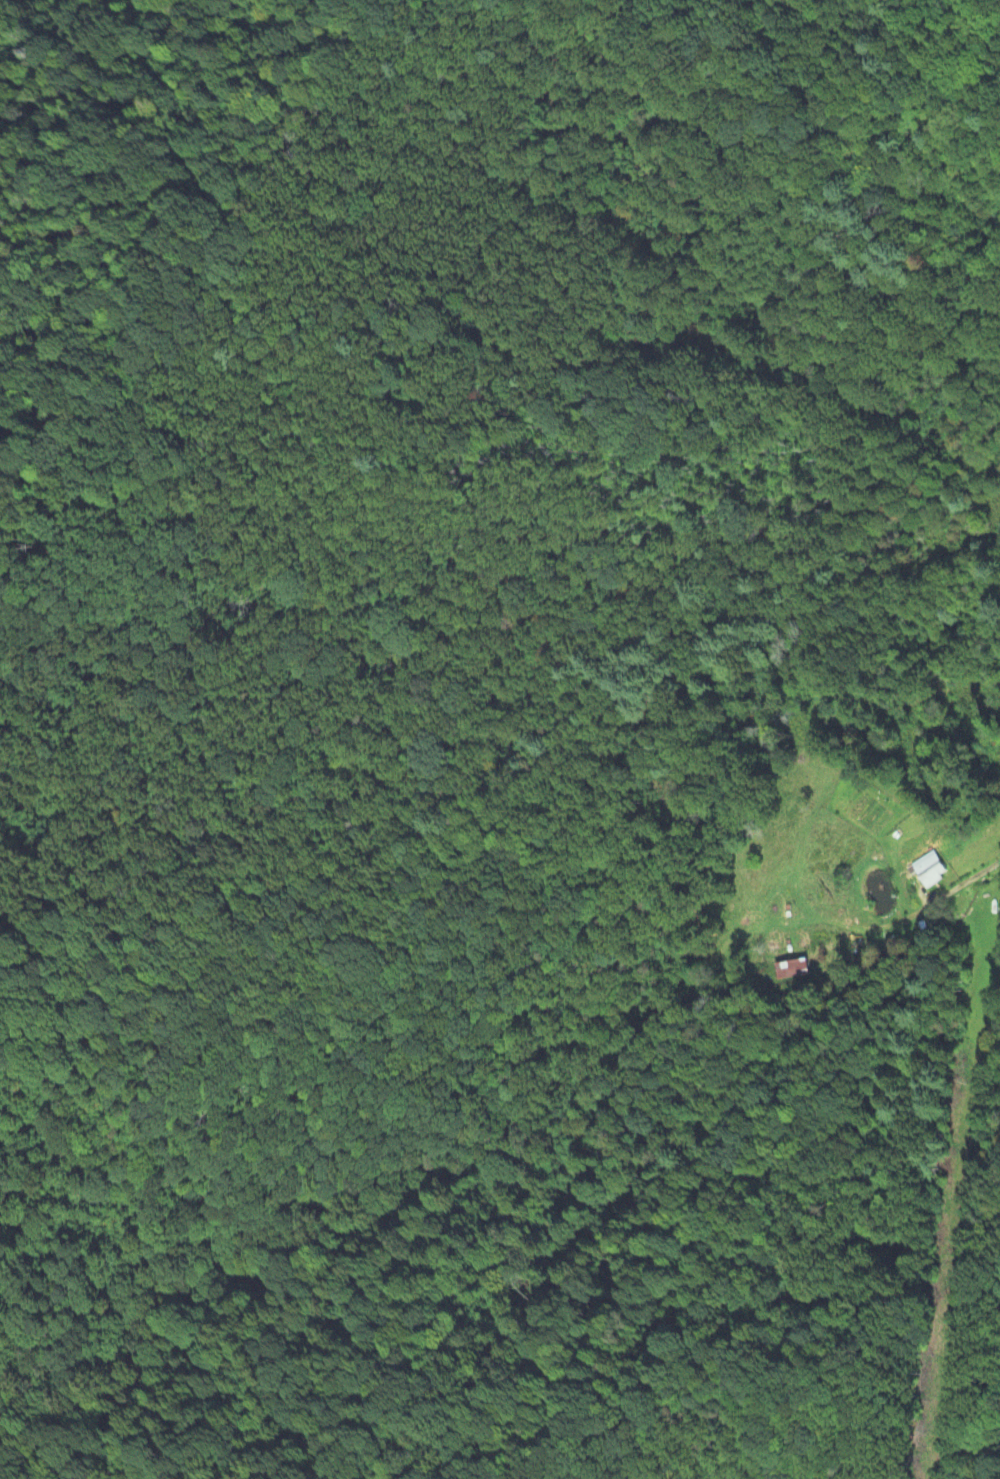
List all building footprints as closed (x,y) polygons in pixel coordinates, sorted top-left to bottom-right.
[(948,880),(945,876),(952,871),(938,850),(913,866),(930,891),(948,880)] [(780,965),(783,982),(818,976),(815,959),(780,965)]
